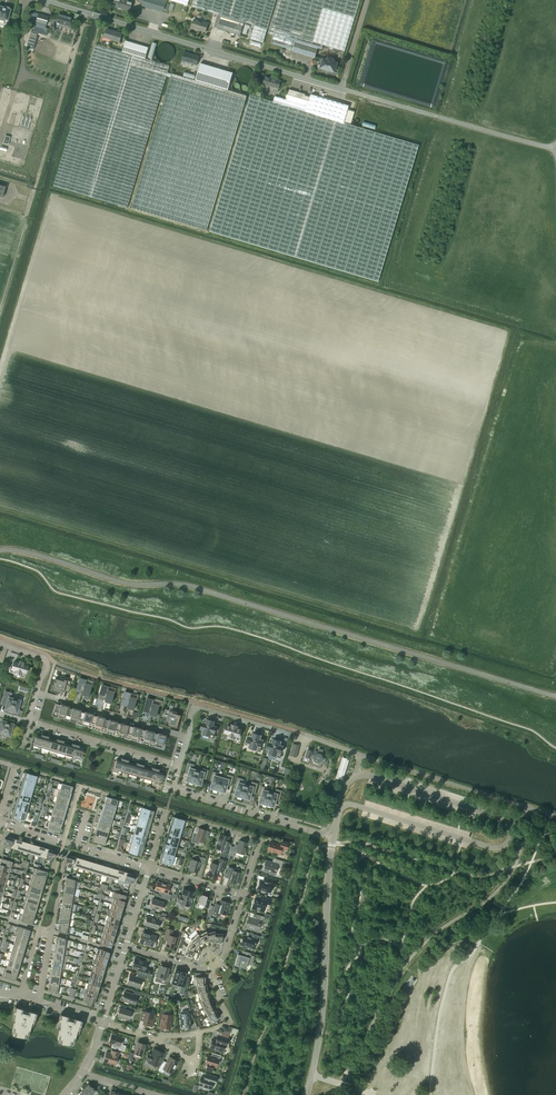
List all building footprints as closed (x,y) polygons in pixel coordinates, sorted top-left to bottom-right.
[(129,1),(129,0),(115,0),(114,6),(131,11),(133,2),(129,1)] [(138,2),(143,4),(142,6),(163,12),(166,4),(166,3),(161,1),(157,0),(139,0),(138,2)] [(218,15),(244,23),(244,22),(254,25),(250,39),(263,43),(276,0),(194,0),(192,7),(218,14),(218,15)] [(274,35),(296,42),(318,49),(322,50),(323,45),(345,51),(360,0),(278,0),(272,20),(268,33),(270,34),(274,35)] [(4,21),(4,19),(8,20),(11,10),(0,6),(0,20),(4,21)] [(46,35),(47,32),(49,28),(45,27),(46,25),(49,17),(38,13),(33,31),(31,31),(29,38),(27,47),(34,49),(38,37),(36,36),(37,33),(46,35)] [(69,26),(72,27),(74,20),(71,19),(72,18),(59,15),(55,25),(68,28),(68,26),(69,26)] [(240,35),(244,23),(218,15),(214,28),(240,35)] [(206,32),(208,24),(195,20),(192,28),(206,32)] [(120,42),(123,33),(107,29),(104,38),(120,42)] [(272,44),(293,50),(296,42),(274,35),(272,44)] [(126,41),(123,52),(145,59),(148,48),(126,41)] [(296,42),(293,50),(293,52),(315,58),(318,49),(296,42)] [(166,76),(171,78),(172,74),(167,73),(170,66),(145,59),(123,52),(96,44),(54,186),(127,208),(166,76)] [(197,66),(200,56),(185,52),(182,61),(197,66)] [(330,71),(335,73),(337,63),(333,62),(334,60),(328,58),(327,60),(323,59),(323,60),(321,59),(318,68),(321,68),(321,69),(325,70),(326,70),(325,70),(329,72),(330,71)] [(201,63),(196,80),(228,90),(233,72),(201,63)] [(172,74),(171,78),(132,208),(207,230),(247,96),(228,90),(196,80),(172,73),(172,74)] [(265,76),(262,84),(279,89),(281,80),(265,76)] [(286,99),(308,106),(310,98),(304,97),(305,95),(289,90),(286,99)] [(419,145),(344,123),(306,112),(308,106),(286,99),(275,96),(273,102),(252,95),(211,232),(379,282),(419,145)] [(308,106),(306,112),(344,123),(349,106),(311,95),(310,98),(308,106)] [(23,658),(22,658),(21,661),(19,661),(19,663),(14,661),(12,666),(11,666),(9,671),(21,675),(22,671),(26,673),(28,666),(23,664),(24,662),(22,662),(23,658)] [(53,684),(51,689),(52,689),(51,690),(57,692),(57,691),(60,691),(61,690),(69,692),(71,686),(69,685),(70,681),(60,678),(60,679),(55,678),(53,684)] [(78,684),(76,691),(84,693),(84,695),(88,697),(92,685),(85,683),(86,681),(80,679),(78,684)] [(100,691),(98,698),(107,700),(106,702),(111,703),(113,695),(114,691),(108,689),(108,687),(102,685),(101,691),(100,691)] [(9,710),(10,710),(12,710),(12,711),(13,711),(17,712),(18,708),(18,707),(18,705),(19,705),(20,701),(16,699),(15,699),(13,699),(13,698),(11,698),(13,693),(5,690),(1,704),(6,706),(5,708),(9,710)] [(130,694),(125,692),(123,698),(121,704),(129,707),(128,709),(133,710),(137,698),(130,696),(130,694)] [(145,704),(143,711),(151,713),(151,715),(156,717),(159,705),(152,703),(153,701),(147,699),(145,704)] [(64,719),(66,715),(65,715),(68,707),(68,706),(61,704),(61,705),(55,703),(53,711),(59,712),(58,717),(64,719)] [(76,723),(78,719),(77,718),(80,711),(80,710),(74,708),(73,709),(68,707),(65,715),(66,715),(71,716),(70,721),(76,723)] [(166,709),(162,720),(169,722),(168,724),(171,724),(171,726),(176,727),(177,726),(179,722),(178,721),(179,718),(180,715),(175,714),(175,712),(166,709)] [(85,713),(80,711),(77,718),(78,719),(83,720),(82,725),(89,727),(90,722),(92,715),(92,714),(86,712),(85,713)] [(98,716),(92,715),(90,722),(95,724),(94,729),(101,730),(102,726),(104,719),(104,718),(98,716)] [(110,720),(104,719),(102,726),(107,728),(106,732),(113,734),(114,730),(116,722),(110,720)] [(202,722),(201,728),(204,730),(203,734),(210,736),(211,731),(215,732),(217,727),(213,726),(214,721),(207,719),(206,723),(202,722)] [(13,724),(9,723),(9,722),(8,723),(6,722),(6,721),(6,722),(2,721),(1,723),(0,723),(0,732),(2,733),(3,734),(3,733),(5,734),(6,734),(10,735),(11,731),(11,729),(12,729),(12,728),(13,724)] [(229,733),(228,737),(240,740),(242,733),(240,732),(241,729),(236,728),(237,726),(236,725),(237,722),(235,721),(234,725),(233,724),(232,726),(227,725),(225,732),(229,733)] [(125,738),(126,733),(128,725),(129,725),(122,723),(122,724),(116,722),(114,730),(120,732),(118,736),(125,738)] [(134,727),(129,725),(128,725),(126,733),(132,735),(130,739),(137,741),(138,737),(141,729),(141,728),(134,726),(134,727)] [(146,731),(141,729),(138,737),(144,738),(143,743),(149,745),(151,740),(150,740),(153,732),(146,730),(146,731)] [(158,734),(153,732),(150,740),(151,740),(156,742),(155,746),(162,748),(165,735),(159,733),(158,734)] [(249,736),(247,742),(251,743),(249,747),(256,749),(258,745),(261,746),(263,740),(259,739),(261,735),(254,733),(252,737),(249,736)] [(42,748),(45,735),(41,734),(41,735),(41,736),(37,735),(36,737),(36,738),(34,742),(34,743),(34,745),(42,748)] [(45,735),(42,748),(49,750),(52,740),(48,738),(49,737),(45,735)] [(52,740),(49,750),(57,752),(61,740),(57,739),(56,739),(57,739),(56,741),(52,740)] [(267,748),(266,752),(276,755),(278,751),(281,752),(283,746),(279,745),(281,741),(280,741),(275,739),(274,739),(272,743),(269,742),(267,748)] [(65,754),(68,744),(64,743),(64,741),(61,740),(57,752),(65,754)] [(68,744),(65,754),(72,757),(76,745),(72,743),(72,744),(71,745),(68,744)] [(297,757),(300,745),(294,743),(291,756),(297,757)] [(76,745),(72,757),(80,759),(83,749),(79,748),(80,746),(76,745)] [(313,751),(308,749),(306,757),(311,758),(312,756),(313,756),(312,758),(313,758),(315,762),(319,764),(323,762),(324,762),(325,758),(323,753),(324,750),(319,748),(318,752),(315,751),(314,754),(312,754),(313,751)] [(336,778),(336,780),(339,781),(340,779),(343,780),(344,776),(349,759),(348,759),(343,757),(337,774),(337,775),(336,778)] [(118,770),(121,771),(125,759),(121,758),(121,760),(116,759),(113,771),(118,773),(118,772),(118,770)] [(129,774),(132,763),(128,762),(129,761),(129,760),(125,759),(121,771),(129,774)] [(189,782),(194,783),(198,770),(194,769),(195,764),(188,762),(185,773),(189,774),(187,780),(189,781),(189,782)] [(137,776),(140,764),(136,763),(136,765),(132,763),(129,774),(137,776)] [(144,778),(147,768),(143,767),(144,765),(140,764),(137,776),(144,778)] [(152,781),(156,768),(152,767),(152,768),(151,769),(147,768),(144,778),(152,781)] [(160,770),(156,768),(152,781),(155,781),(154,783),(154,784),(159,785),(161,781),(161,780),(162,775),(163,775),(162,775),(163,773),(159,771),(159,770),(160,770)] [(202,771),(198,770),(194,783),(199,785),(199,784),(201,784),(203,778),(206,779),(209,770),(203,768),(202,771)] [(213,789),(218,791),(222,777),(218,776),(219,773),(212,771),(210,780),(213,781),(211,788),(213,788),(213,789)] [(27,773),(24,782),(35,785),(38,777),(35,776),(35,775),(27,773)] [(226,779),(222,777),(218,791),(223,792),(223,791),(225,792),(227,786),(231,787),(234,776),(227,774),(226,779)] [(237,796),(242,798),(246,785),(242,784),(244,779),(237,777),(234,788),(238,789),(236,795),(238,795),(237,796)] [(250,786),(246,785),(242,798),(247,799),(248,798),(250,799),(252,793),(255,794),(258,783),(252,781),(250,786)] [(35,785),(24,782),(22,791),(32,794),(35,785)] [(61,783),(59,790),(71,793),(73,786),(61,783)] [(262,804),(267,805),(271,792),(267,791),(268,787),(261,785),(258,795),(262,796),(260,802),(262,803),(262,804)] [(275,793),(271,792),(267,805),(272,807),(272,806),(274,806),(276,800),(280,801),(283,790),(276,788),(275,793)] [(57,796),(69,799),(71,793),(59,790),(57,796)] [(19,800),(30,803),(32,794),(22,791),(19,800)] [(56,802),(67,806),(69,799),(57,796),(56,802)] [(106,796),(104,803),(116,806),(118,807),(120,801),(106,796)] [(19,800),(16,809),(27,812),(30,803),(19,800)] [(54,809),(65,812),(67,806),(56,802),(54,809)] [(102,809),(114,813),(116,806),(104,803),(102,809)] [(141,807),(139,816),(149,819),(152,810),(144,808),(141,807)] [(25,820),(27,812),(16,809),(13,818),(22,820),(22,819),(25,820)] [(52,815),(63,819),(65,812),(54,809),(52,815)] [(114,813),(102,809),(100,816),(112,819),(114,813)] [(50,822),(61,825),(63,819),(52,815),(50,822)] [(112,819),(100,816),(99,822),(110,826),(112,819)] [(149,819),(139,816),(136,825),(147,828),(149,819)] [(175,817),(172,826),(183,829),(185,821),(183,820),(183,819),(175,817)] [(59,832),(61,825),(50,822),(48,828),(59,832)] [(110,826),(99,822),(97,829),(108,832),(110,826)] [(147,828),(136,825),(133,834),(144,837),(147,828)] [(169,835),(180,838),(183,829),(172,826),(169,835)] [(207,830),(198,828),(196,835),(193,834),(191,842),(197,843),(198,841),(203,842),(207,830)] [(108,832),(97,829),(95,835),(106,838),(108,832)] [(144,837),(133,834),(130,843),(141,846),(144,837)] [(229,837),(220,834),(216,848),(222,850),(220,855),(227,857),(231,842),(227,841),(229,837)] [(104,845),(106,838),(95,835),(93,842),(104,845)] [(166,844),(177,847),(180,838),(169,835),(166,844)] [(4,848),(10,850),(14,838),(8,836),(7,839),(5,838),(3,843),(6,844),(4,848)] [(17,849),(19,840),(14,838),(10,850),(11,848),(17,849)] [(22,851),(25,842),(19,840),(17,849),(22,851)] [(248,843),(239,840),(238,845),(236,844),(235,845),(234,847),(231,846),(228,855),(233,856),(235,851),(244,854),(246,847),(247,847),(248,844),(247,844),(248,843)] [(268,848),(267,850),(271,852),(271,853),(275,854),(276,853),(280,854),(281,849),(282,849),(287,850),(288,843),(282,841),(281,845),(270,842),(269,844),(268,844),(267,846),(267,847),(268,848)] [(28,853),(31,843),(25,842),(22,851),(28,853)] [(34,855),(37,845),(31,843),(28,853),(34,855)] [(139,855),(141,846),(130,843),(128,851),(131,852),(130,853),(139,855)] [(164,853),(175,856),(177,847),(166,844),(164,853)] [(40,856),(42,847),(37,845),(34,855),(40,856)] [(45,858),(48,849),(42,847),(40,856),(45,858)] [(54,850),(48,849),(45,858),(51,860),(52,858),(54,858),(56,853),(54,853),(54,850)] [(172,864),(175,856),(164,853),(161,862),(169,864),(172,864)] [(72,868),(75,857),(69,855),(69,857),(66,856),(65,861),(67,862),(66,866),(72,868)] [(187,869),(194,871),(197,872),(200,863),(204,865),(206,858),(199,856),(197,861),(192,859),(189,869),(187,869)] [(78,868),(81,858),(75,857),(72,868),(73,866),(78,868)] [(0,862),(0,864),(11,867),(13,861),(1,858),(0,862)] [(84,870),(87,860),(81,858),(78,868),(84,870)] [(211,862),(207,875),(216,878),(219,870),(223,871),(226,860),(219,858),(217,864),(211,862)] [(266,860),(263,871),(275,875),(277,867),(281,868),(283,861),(273,858),(272,862),(266,860)] [(90,871),(92,862),(87,860),(84,870),(90,871)] [(95,873),(98,864),(92,862),(90,871),(95,873)] [(0,864),(0,870),(9,873),(11,867),(0,864)] [(101,875),(104,865),(98,864),(95,873),(101,875)] [(107,876),(110,867),(104,865),(101,875),(107,876)] [(113,878),(116,869),(110,867),(107,876),(113,878)] [(235,869),(228,867),(225,877),(229,878),(228,881),(236,884),(240,873),(234,871),(235,869)] [(34,868),(32,874),(46,878),(47,875),(46,874),(47,871),(34,868)] [(118,880),(121,870),(116,869),(113,878),(118,880)] [(0,870),(0,876),(8,879),(9,873),(0,870)] [(124,882),(127,872),(121,870),(118,880),(124,882)] [(133,874),(127,872),(124,882),(130,883),(131,881),(133,882),(135,877),(132,876),(133,874)] [(46,878),(32,874),(31,879),(44,883),(46,878)] [(66,877),(65,885),(76,888),(77,888),(76,888),(78,881),(66,877)] [(260,880),(257,888),(261,889),(261,891),(261,892),(264,892),(265,892),(265,891),(270,892),(272,884),(275,885),(276,880),(266,877),(265,880),(264,881),(260,880)] [(44,883),(31,879),(29,885),(43,889),(44,883)] [(160,896),(160,897),(170,900),(170,899),(169,899),(171,895),(167,894),(170,885),(161,882),(159,881),(158,881),(157,881),(155,889),(160,891),(159,892),(160,893),(161,894),(161,897),(160,896)] [(43,889),(29,885),(27,891),(41,895),(43,889)] [(76,888),(65,885),(64,893),(75,896),(74,896),(76,888)] [(192,902),(191,901),(194,892),(192,892),(192,891),(190,890),(189,891),(183,889),(181,895),(178,894),(176,901),(179,902),(179,903),(182,904),(182,905),(186,906),(187,905),(190,906),(190,904),(191,904),(192,902)] [(41,895),(27,891),(25,897),(39,901),(41,895)] [(113,891),(111,897),(125,901),(127,895),(113,891)] [(75,896),(64,893),(62,900),(74,904),(73,903),(75,896)] [(213,906),(210,905),(211,900),(206,899),(207,896),(200,894),(198,903),(204,905),(203,907),(209,909),(206,918),(209,919),(213,906)] [(252,903),(253,904),(251,908),(264,912),(263,911),(264,907),(267,908),(268,908),(270,899),(261,896),(260,900),(254,898),(254,900),(253,900),(252,901),(252,902),(252,903)] [(39,901),(25,897),(24,902),(37,906),(39,901)] [(125,901),(111,897),(113,898),(111,903),(123,907),(125,901)] [(152,899),(150,906),(161,910),(162,905),(165,906),(167,899),(161,897),(160,901),(152,899)] [(74,904),(62,900),(61,908),(73,911),(72,911),(74,904)] [(216,903),(213,913),(219,916),(220,913),(226,915),(229,903),(232,904),(232,903),(221,900),(219,904),(218,905),(218,906),(215,905),(216,903)] [(37,906),(24,902),(22,908),(36,912),(37,906)] [(123,907),(111,903),(110,909),(121,913),(123,907)] [(36,912),(22,908),(24,909),(22,914),(34,918),(36,912)] [(73,911),(61,908),(60,915),(72,919),(71,919),(73,911)] [(121,913),(110,909),(108,915),(120,918),(121,913)] [(32,924),(34,918),(22,914),(20,914),(18,919),(32,924)] [(147,916),(144,925),(158,929),(158,927),(159,926),(161,923),(160,922),(160,920),(162,921),(163,917),(156,914),(155,918),(147,916)] [(261,922),(263,922),(265,917),(256,914),(255,918),(249,917),(246,928),(258,932),(259,931),(260,931),(260,929),(260,927),(261,922)] [(72,919),(60,915),(59,923),(70,927),(70,926),(69,926),(72,919)] [(108,915),(106,921),(118,924),(120,918),(108,915)] [(118,924),(106,921),(105,926),(116,930),(118,924)] [(68,934),(70,927),(59,923),(57,931),(68,934)] [(17,926),(14,934),(28,938),(30,930),(17,926)] [(116,930),(105,926),(103,932),(115,936),(116,930)] [(167,928),(164,938),(168,939),(165,946),(173,948),(176,937),(171,935),(173,930),(167,928)] [(139,942),(147,943),(155,947),(157,937),(155,937),(156,932),(147,929),(145,932),(142,931),(141,935),(143,935),(142,937),(142,936),(139,942)] [(195,930),(189,936),(191,938),(190,939),(191,939),(198,946),(203,943),(198,935),(199,935),(197,932),(197,933),(195,930)] [(203,943),(208,942),(206,933),(207,933),(206,931),(199,935),(198,935),(203,943)] [(208,942),(214,942),(215,933),(215,931),(207,933),(206,933),(208,942)] [(115,936),(103,932),(101,938),(113,941),(115,936)] [(243,935),(240,945),(245,946),(245,947),(249,949),(250,948),(253,949),(255,943),(255,942),(256,939),(259,940),(260,936),(261,936),(249,932),(247,936),(243,935)] [(214,942),(220,944),(223,934),(215,933),(214,942)] [(28,938),(14,934),(14,935),(16,935),(14,943),(25,947),(28,938)] [(57,936),(55,944),(67,947),(66,947),(68,940),(57,936)] [(111,947),(113,941),(101,938),(99,944),(111,947)] [(194,951),(199,947),(198,946),(191,939),(187,946),(194,951)] [(11,952),(23,955),(25,947),(14,943),(11,952)] [(67,947),(55,944),(54,952),(66,955),(65,955),(67,947)] [(196,952),(194,951),(187,946),(186,945),(183,954),(193,957),(196,952)] [(98,948),(96,954),(108,958),(110,952),(98,948)] [(235,965),(244,968),(244,965),(247,966),(247,964),(251,965),(254,956),(250,955),(250,953),(242,951),(241,955),(238,954),(235,965)] [(23,955),(11,952),(9,960),(20,963),(23,955)] [(66,955),(54,952),(53,959),(64,963),(65,962),(64,962),(66,955)] [(108,958),(96,954),(95,960),(106,963),(108,958)] [(135,958),(132,967),(137,969),(136,972),(150,976),(152,970),(145,968),(148,961),(135,958)] [(64,963),(53,959),(52,967),(63,970),(62,970),(64,963)] [(4,968),(18,972),(20,963),(9,960),(6,968),(4,967),(4,968)] [(95,960),(93,966),(105,969),(106,963),(95,960)] [(161,965),(159,965),(156,976),(162,978),(161,979),(169,982),(171,974),(168,973),(169,968),(162,966),(162,965),(161,965)] [(105,969),(93,966),(91,971),(103,975),(105,969)] [(63,970),(52,967),(50,974),(62,978),(61,977),(63,970)] [(15,980),(18,972),(4,968),(2,976),(15,980)] [(186,973),(176,970),(172,983),(185,986),(188,977),(185,976),(186,973)] [(103,975),(91,971),(89,977),(101,981),(103,975)] [(195,977),(193,976),(194,985),(195,985),(205,984),(205,977),(201,977),(201,973),(196,972),(195,972),(195,977)] [(130,974),(127,984),(139,988),(142,978),(146,979),(147,976),(138,973),(137,977),(130,974)] [(62,978),(50,974),(49,982),(61,986),(61,985),(60,985),(62,978)] [(101,981),(89,977),(88,983),(99,986),(101,981)] [(61,986),(49,982),(48,990),(58,993),(61,986)] [(99,986),(88,983),(86,989),(98,992),(99,986)] [(207,991),(207,984),(205,984),(195,985),(197,993),(207,991)] [(82,988),(80,993),(84,994),(96,998),(98,992),(86,989),(82,988)] [(124,991),(122,1000),(135,1004),(138,995),(141,996),(142,992),(134,990),(133,994),(124,991)] [(200,1001),(210,998),(208,991),(207,991),(197,993),(200,1001)] [(94,1004),(96,998),(84,994),(83,1000),(87,1002),(86,1004),(91,1005),(92,1003),(94,1004)] [(200,1001),(199,1001),(203,1009),(212,1004),(210,998),(200,1001)] [(215,1011),(216,1011),(212,1004),(203,1009),(202,1009),(207,1016),(215,1011)] [(15,1006),(14,1009),(12,1021),(14,1022),(12,1035),(27,1038),(31,1025),(33,1026),(37,1013),(29,1010),(29,1012),(23,1011),(23,1009),(15,1006)] [(117,1015),(129,1019),(131,1011),(135,1012),(136,1009),(130,1007),(129,1010),(120,1007),(117,1015)] [(180,1014),(181,1028),(190,1028),(189,1018),(192,1017),(196,1027),(190,1009),(182,1011),(182,1013),(180,1014)] [(143,1021),(142,1024),(152,1027),(156,1014),(146,1011),(146,1012),(142,1010),(139,1020),(143,1021)] [(170,1023),(171,1023),(172,1019),(171,1019),(171,1015),(163,1014),(163,1011),(159,1011),(159,1019),(162,1019),(161,1021),(162,1021),(161,1028),(164,1028),(164,1029),(165,1029),(166,1029),(167,1029),(167,1028),(170,1029),(170,1023)] [(219,1017),(215,1011),(207,1016),(205,1017),(211,1024),(219,1017)] [(69,1016),(60,1014),(58,1028),(59,1029),(57,1043),(73,1045),(77,1033),(78,1033),(82,1020),(74,1018),(74,1019),(68,1018),(69,1016)] [(228,1038),(229,1033),(230,1030),(228,1029),(224,1028),(223,1032),(221,1032),(220,1036),(217,1035),(216,1040),(212,1039),(212,1040),(211,1040),(211,1042),(211,1043),(210,1048),(211,1048),(211,1049),(213,1050),(214,1049),(222,1052),(224,1045),(227,1046),(229,1038),(228,1038)] [(109,1042),(114,1044),(114,1045),(113,1048),(124,1051),(126,1045),(122,1044),(123,1042),(122,1041),(121,1041),(122,1038),(118,1036),(116,1035),(115,1035),(112,1034),(109,1042)] [(137,1042),(134,1053),(142,1055),(145,1044),(137,1042)] [(163,1053),(154,1048),(151,1054),(148,1052),(145,1059),(146,1059),(144,1064),(151,1067),(153,1064),(157,1066),(159,1061),(160,1062),(162,1057),(161,1057),(163,1053)] [(115,1065),(116,1062),(117,1062),(119,1061),(119,1060),(119,1058),(118,1058),(118,1055),(119,1052),(112,1049),(111,1053),(106,1051),(103,1061),(108,1063),(109,1064),(110,1064),(111,1064),(115,1065)] [(207,1055),(205,1064),(207,1064),(206,1069),(211,1071),(213,1066),(216,1067),(219,1059),(221,1055),(213,1053),(212,1056),(211,1056),(207,1055)] [(178,1061),(169,1057),(167,1062),(163,1060),(158,1070),(163,1072),(164,1070),(171,1073),(174,1068),(175,1068),(176,1065),(178,1061)] [(198,1085),(211,1089),(213,1081),(215,1081),(217,1077),(207,1074),(206,1077),(205,1078),(201,1077),(198,1085)] [(84,1089),(92,1094),(97,1094),(99,1092),(97,1091),(96,1090),(93,1088),(88,1084),(84,1089)]
